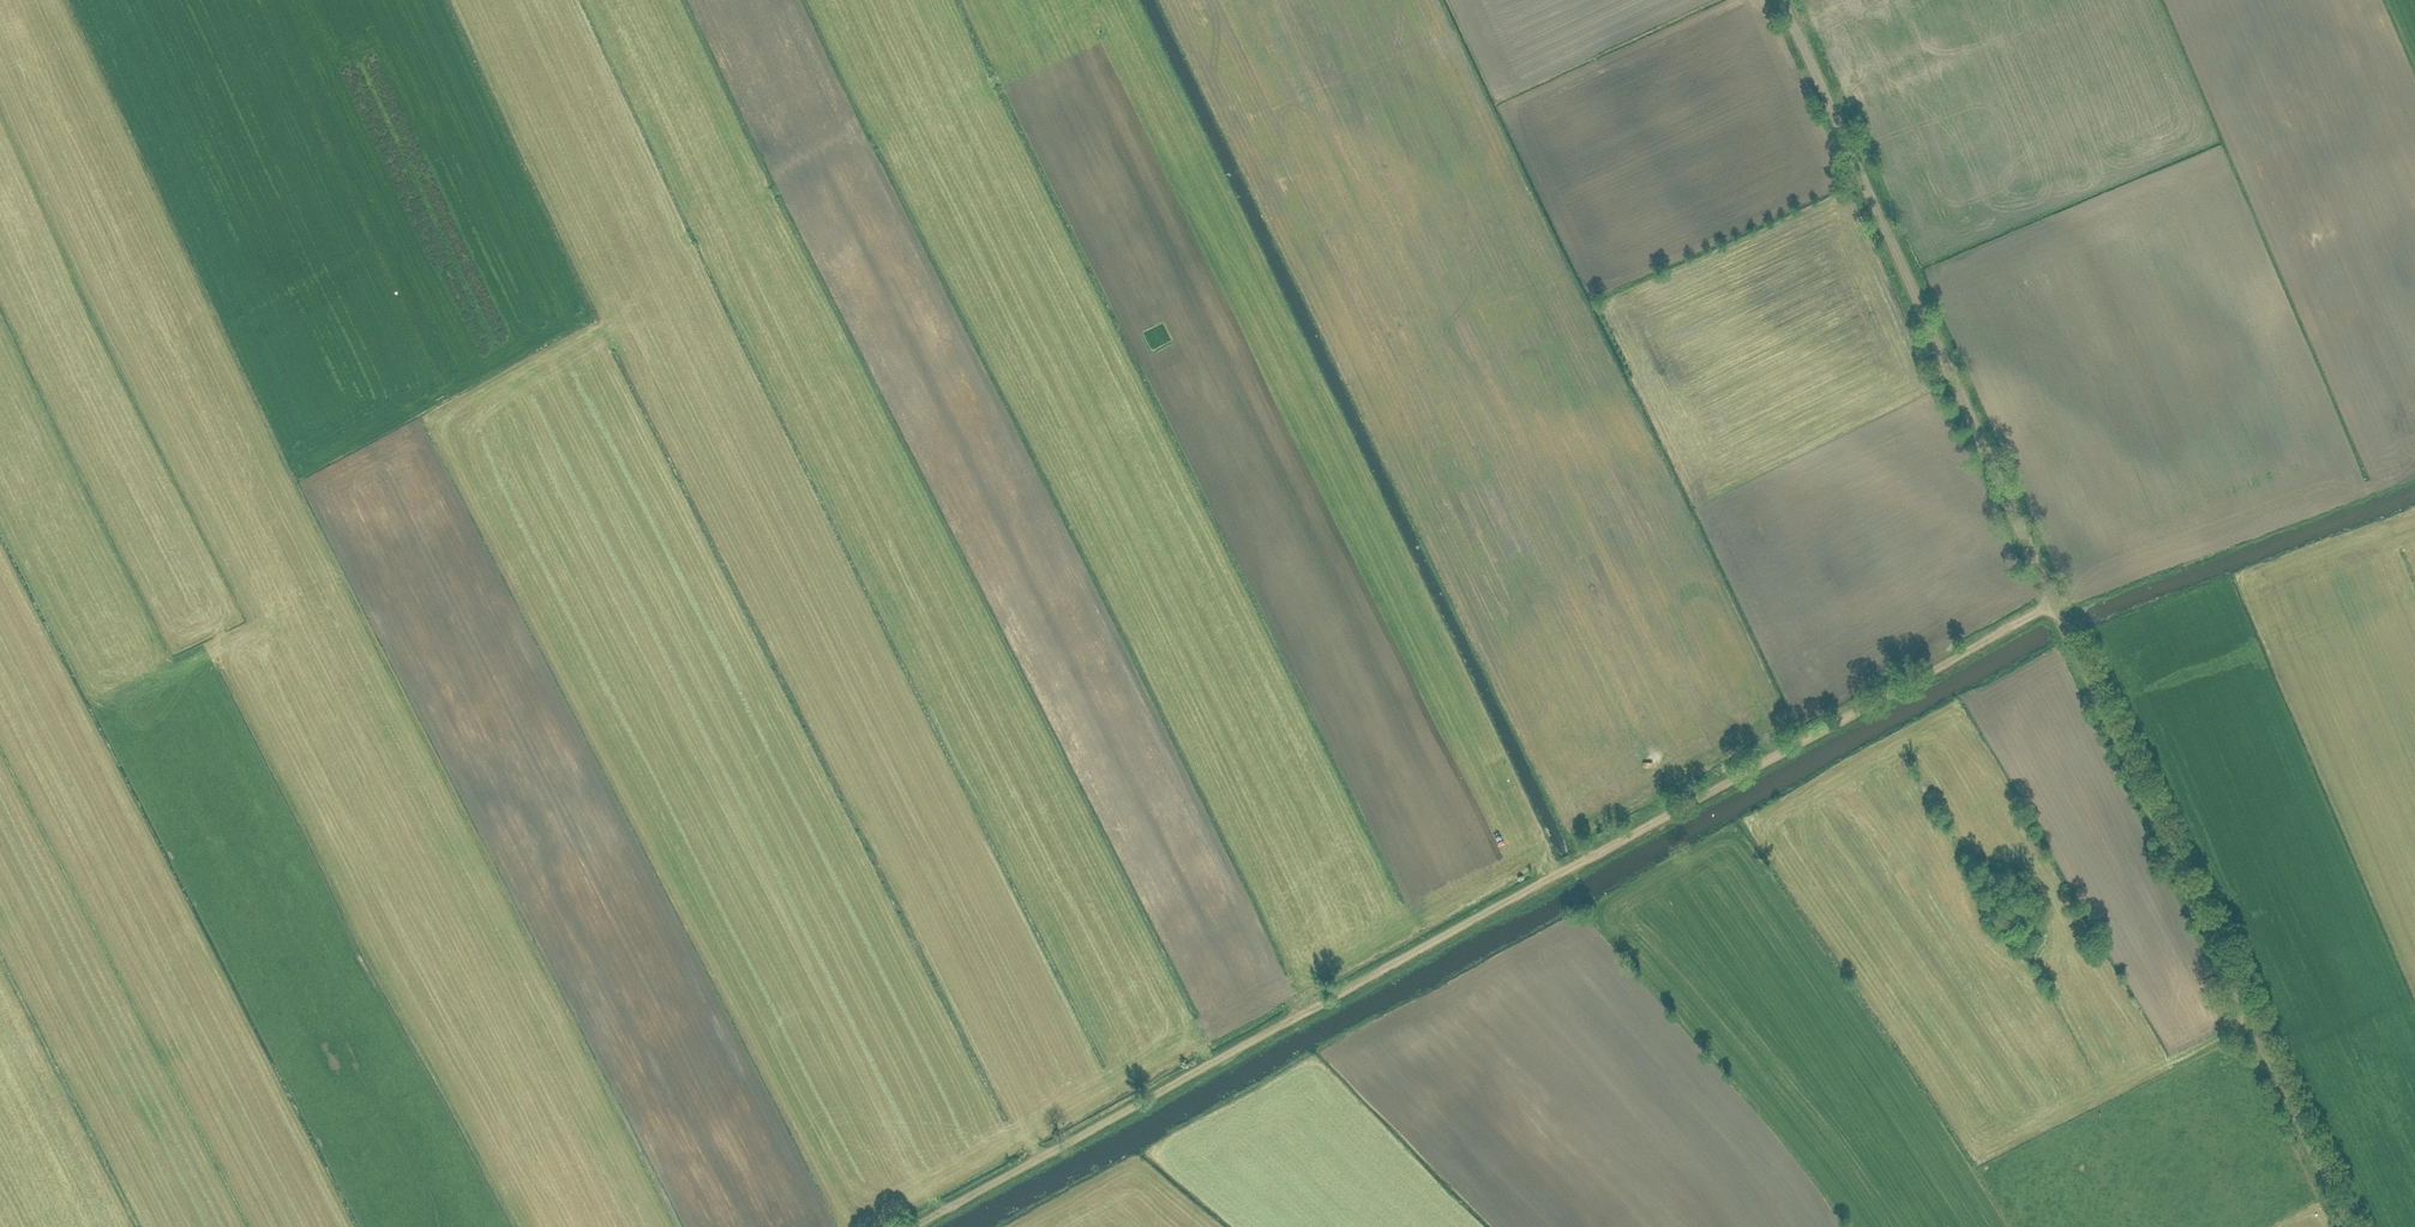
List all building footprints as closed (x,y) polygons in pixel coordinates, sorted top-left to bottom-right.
[(1840,1),(1845,14),(1869,5),(1867,0),(1841,0),(1840,1)] [(1822,19),(1843,12),(1841,4),(1820,11),(1822,19)]
